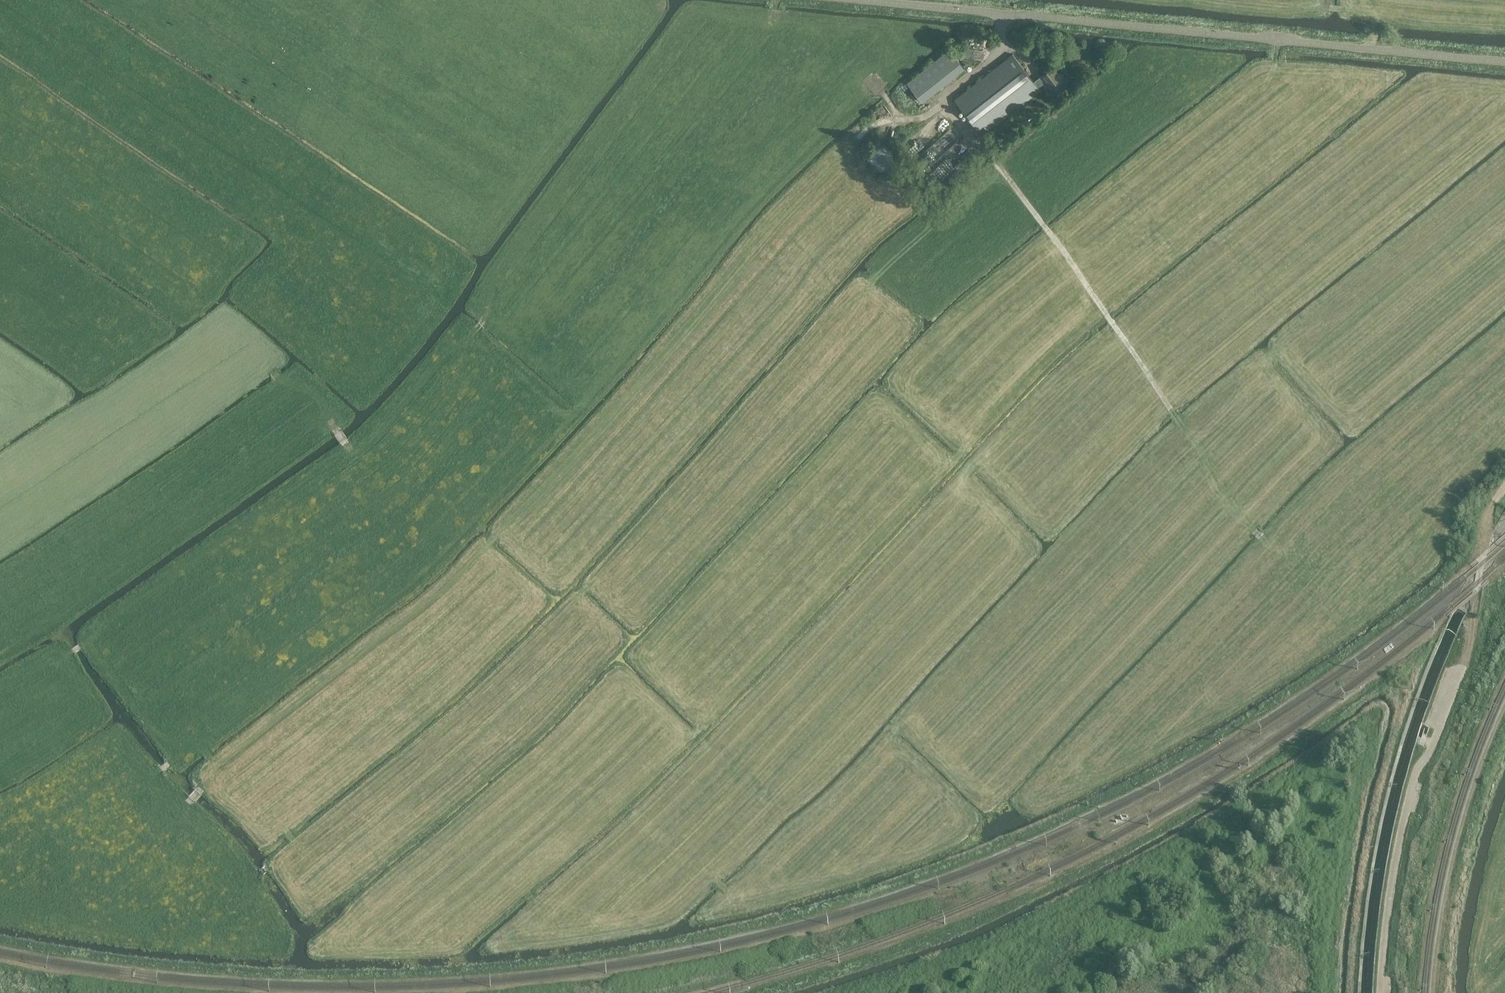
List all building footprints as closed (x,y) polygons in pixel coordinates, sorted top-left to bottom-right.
[(907,83),(922,102),(964,68),(949,50),(907,83)] [(1067,84),(1053,66),(1041,76),(1034,82),(1013,55),(954,100),(982,136),(1040,91),(1038,87),(1045,82),(1054,94),(1067,84)] [(894,161),(894,158),(894,156),(893,153),(892,151),(890,149),(888,148),(885,147),(883,147),(880,147),(878,148),(876,150),(874,152),(873,154),(872,156),(872,159),(873,161),(874,164),(876,166),(878,167),(880,168),(882,169),(885,169),(887,168),(890,167),(891,165),(893,163),(894,161)]
